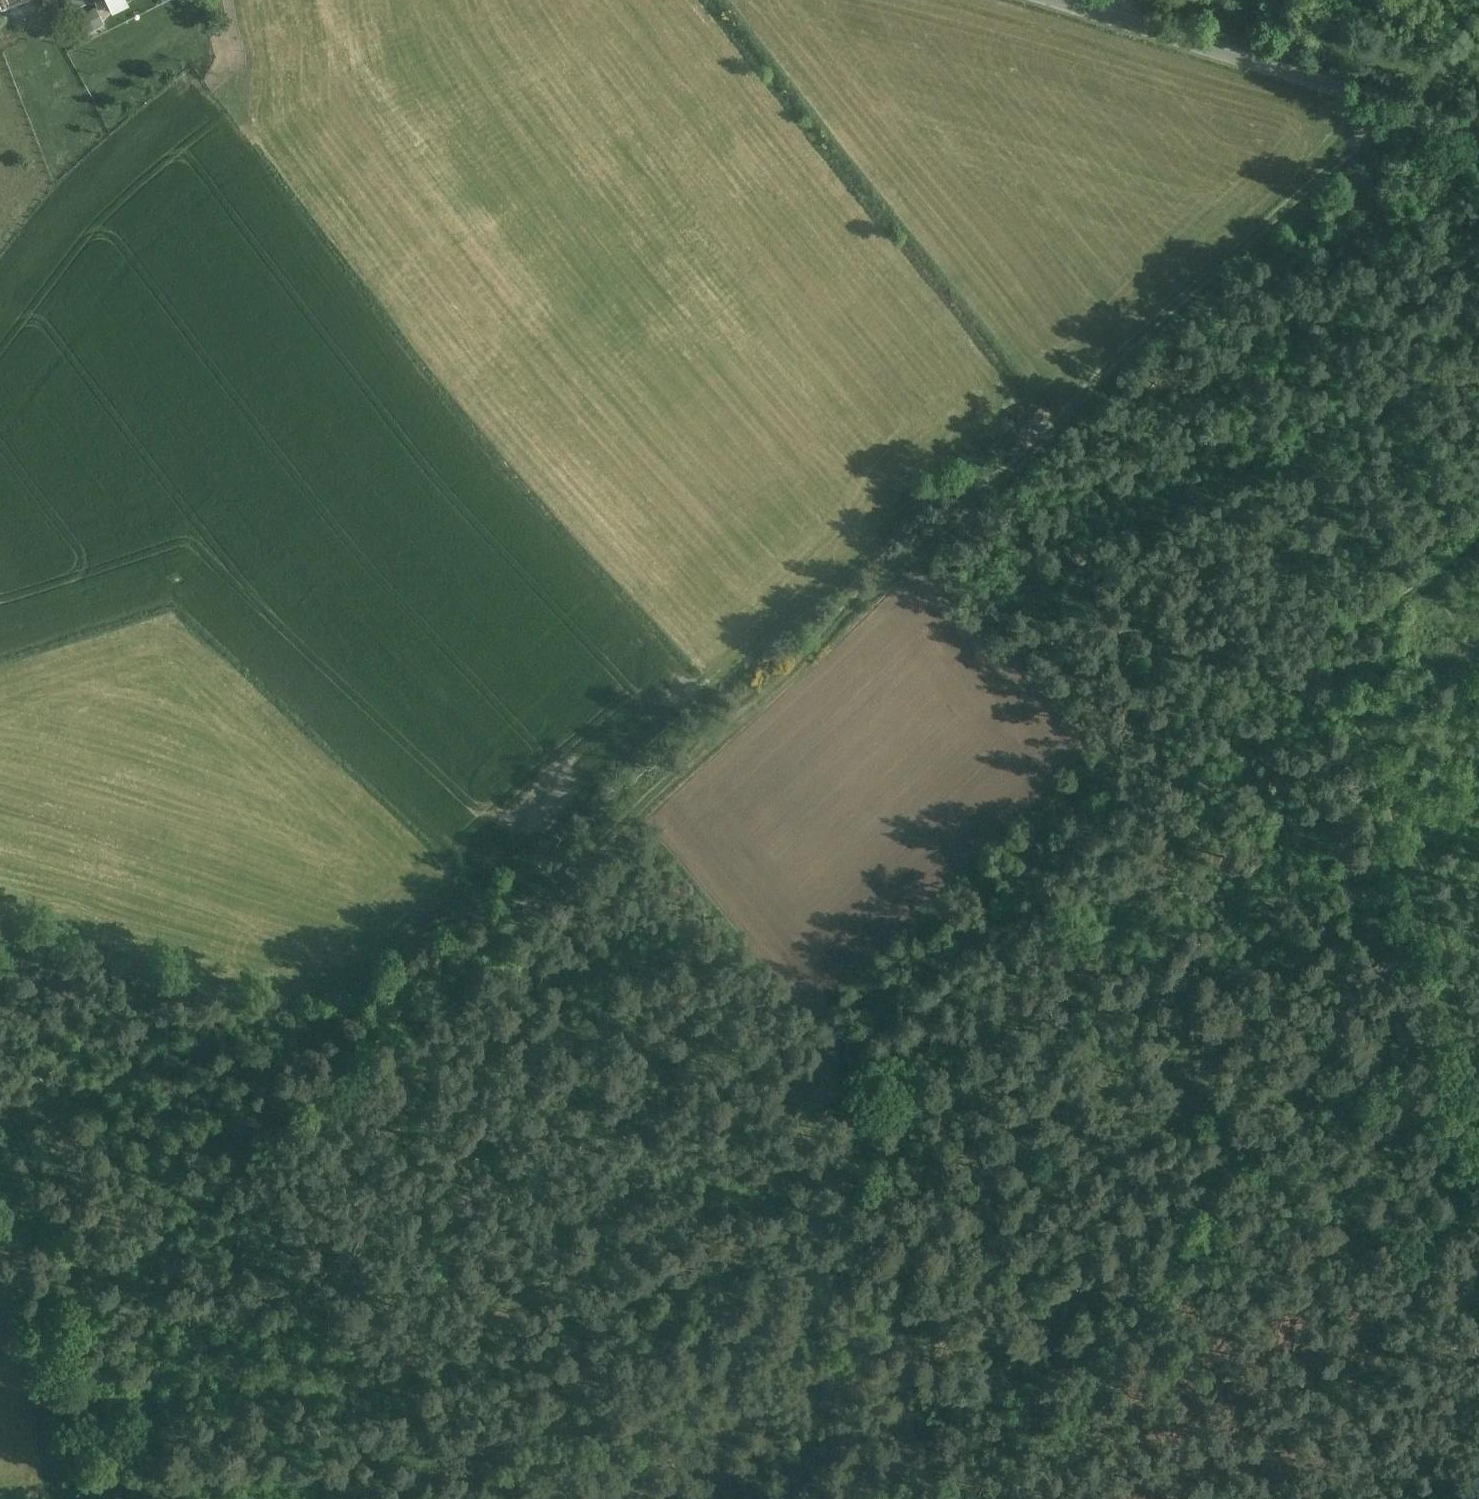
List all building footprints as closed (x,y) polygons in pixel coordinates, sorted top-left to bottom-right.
[(21,2),(20,0),(0,0),(0,10),(21,2)]
